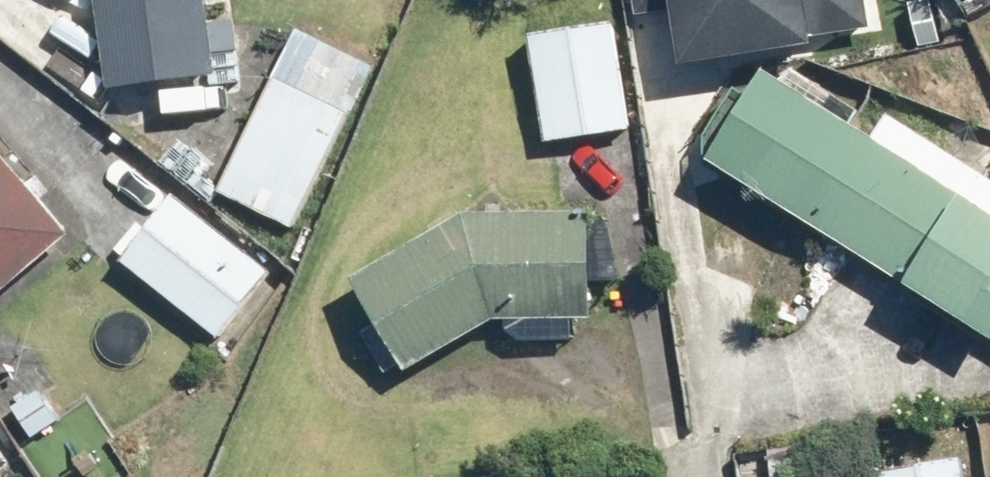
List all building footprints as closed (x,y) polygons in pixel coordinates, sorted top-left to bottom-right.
[(118,87),(234,72),(225,0),(106,0),(118,87)] [(694,53),(874,23),(870,0),(645,0),(649,23),(688,16),(694,53)] [(382,59),(306,23),(226,190),(302,226),(382,59)] [(607,27),(522,42),(541,149),(626,134),(607,27)] [(756,83),(699,176),(896,295),(892,302),(980,356),(989,340),(989,238),(969,225),(975,216),(756,83)] [(0,122),(0,302),(90,222),(0,122)] [(284,266),(183,186),(127,256),(228,336),(284,266)] [(580,221),(456,225),(366,271),(417,369),(497,328),(496,327),(583,325),(580,221)] [(22,459),(0,425),(0,473),(22,459)] [(880,476),(956,476),(953,463),(880,476)]
